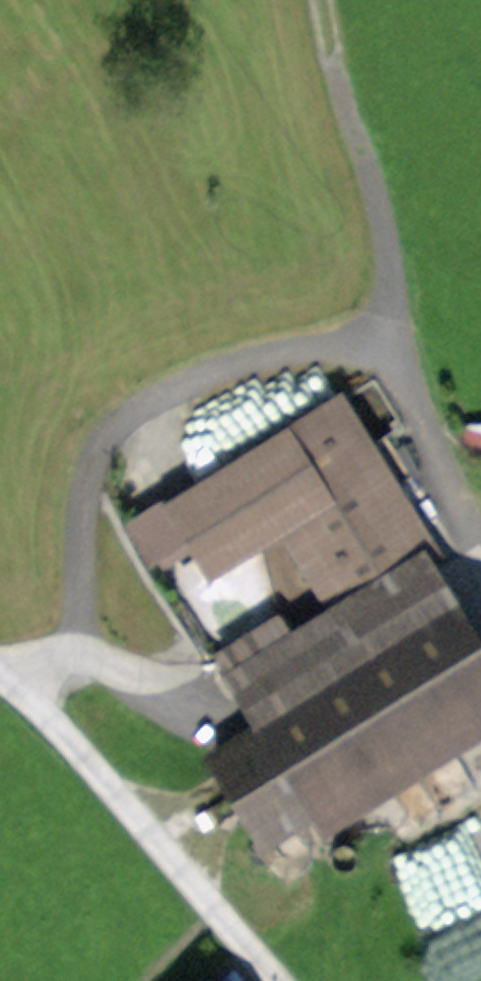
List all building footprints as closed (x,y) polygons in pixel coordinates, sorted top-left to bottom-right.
[(125,510),(155,561),(187,542),(209,580),(277,541),(318,611),(439,541),(346,381),(125,510)] [(202,754),(264,862),(480,739),(480,644),(460,607),(202,754)]
